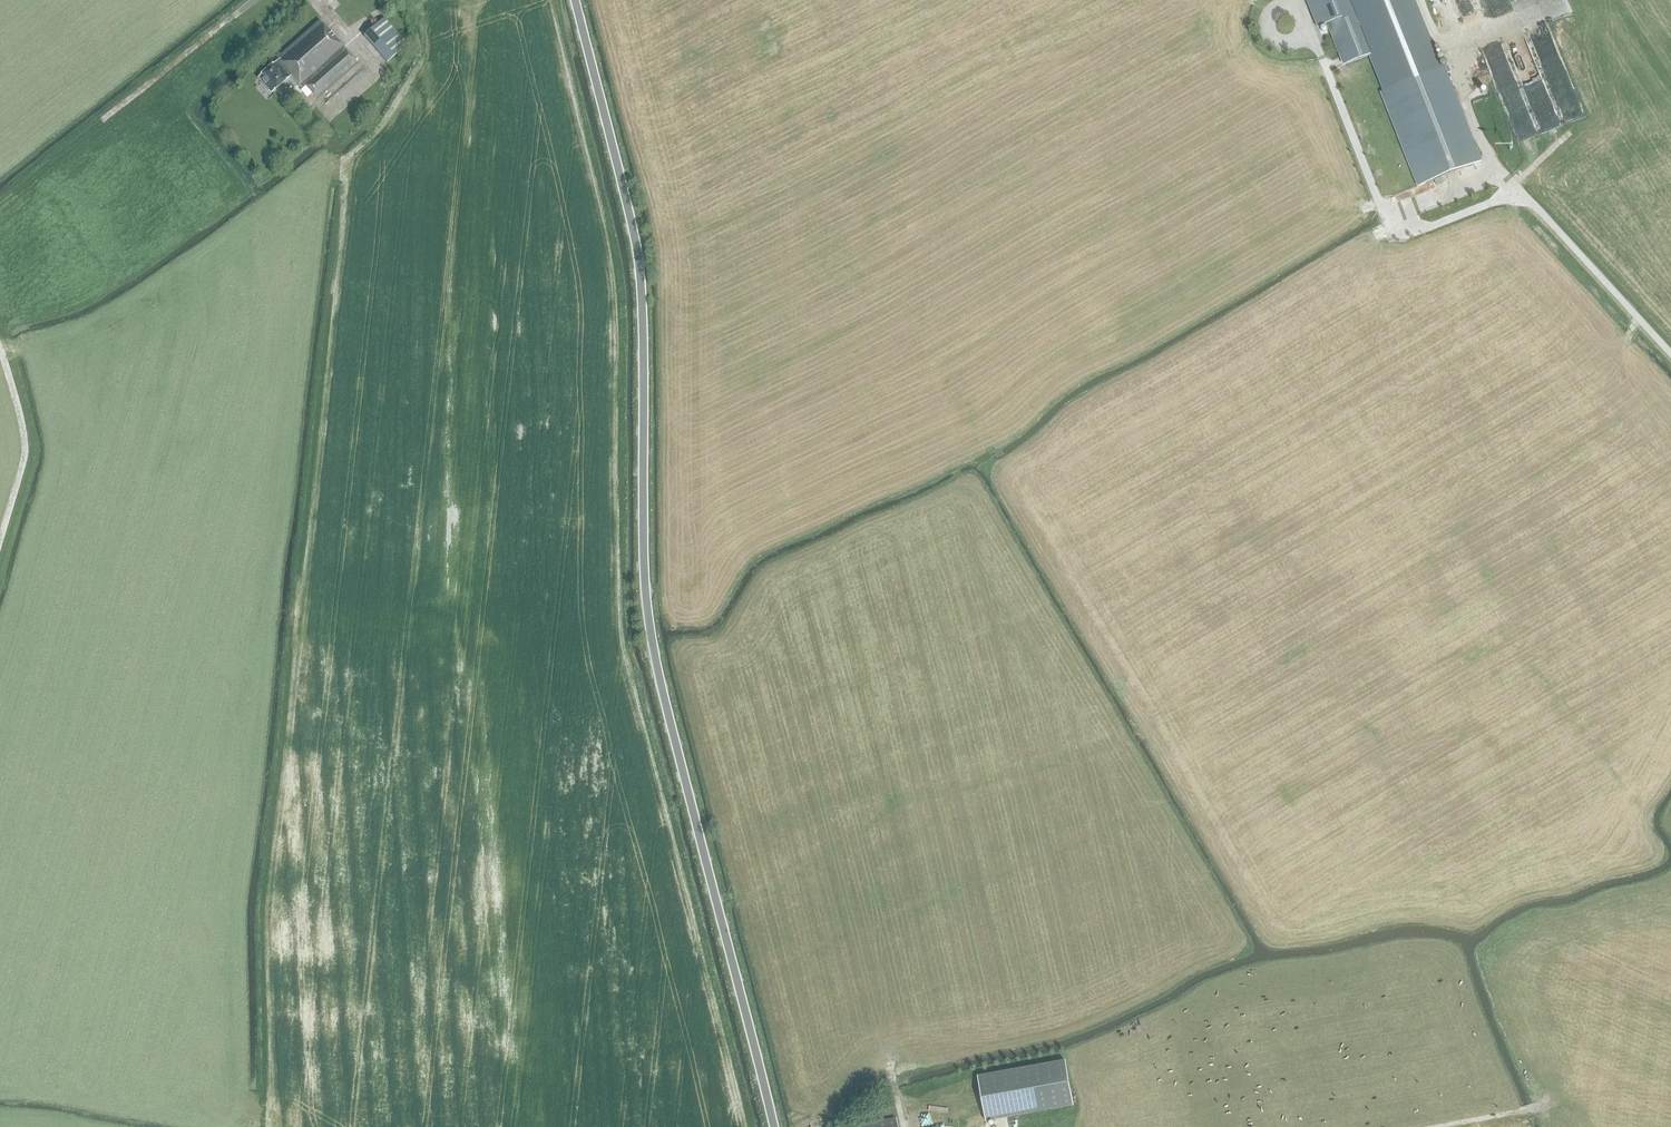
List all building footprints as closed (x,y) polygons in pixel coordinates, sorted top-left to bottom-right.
[(1440,69),(1413,0),(1306,0),(1317,29),(1327,25),(1343,66),(1372,55),(1386,91),(1380,93),(1417,187),(1482,162),(1445,68),(1440,69)] [(408,45),(384,18),(363,36),(387,63),(408,45)] [(356,62),(320,21),(279,56),(281,58),(259,78),(272,92),(290,75),(301,87),(300,89),(307,97),(312,92),(316,97),(356,62)] [(1522,140),(1539,133),(1536,126),(1519,133),(1522,140)] [(1025,1057),(992,1064),(994,1071),(1027,1065),(1025,1057)] [(1065,1061),(977,1077),(985,1121),(1073,1105),(1065,1061)] [(895,1118),(848,1126),(897,1126),(895,1118)]
